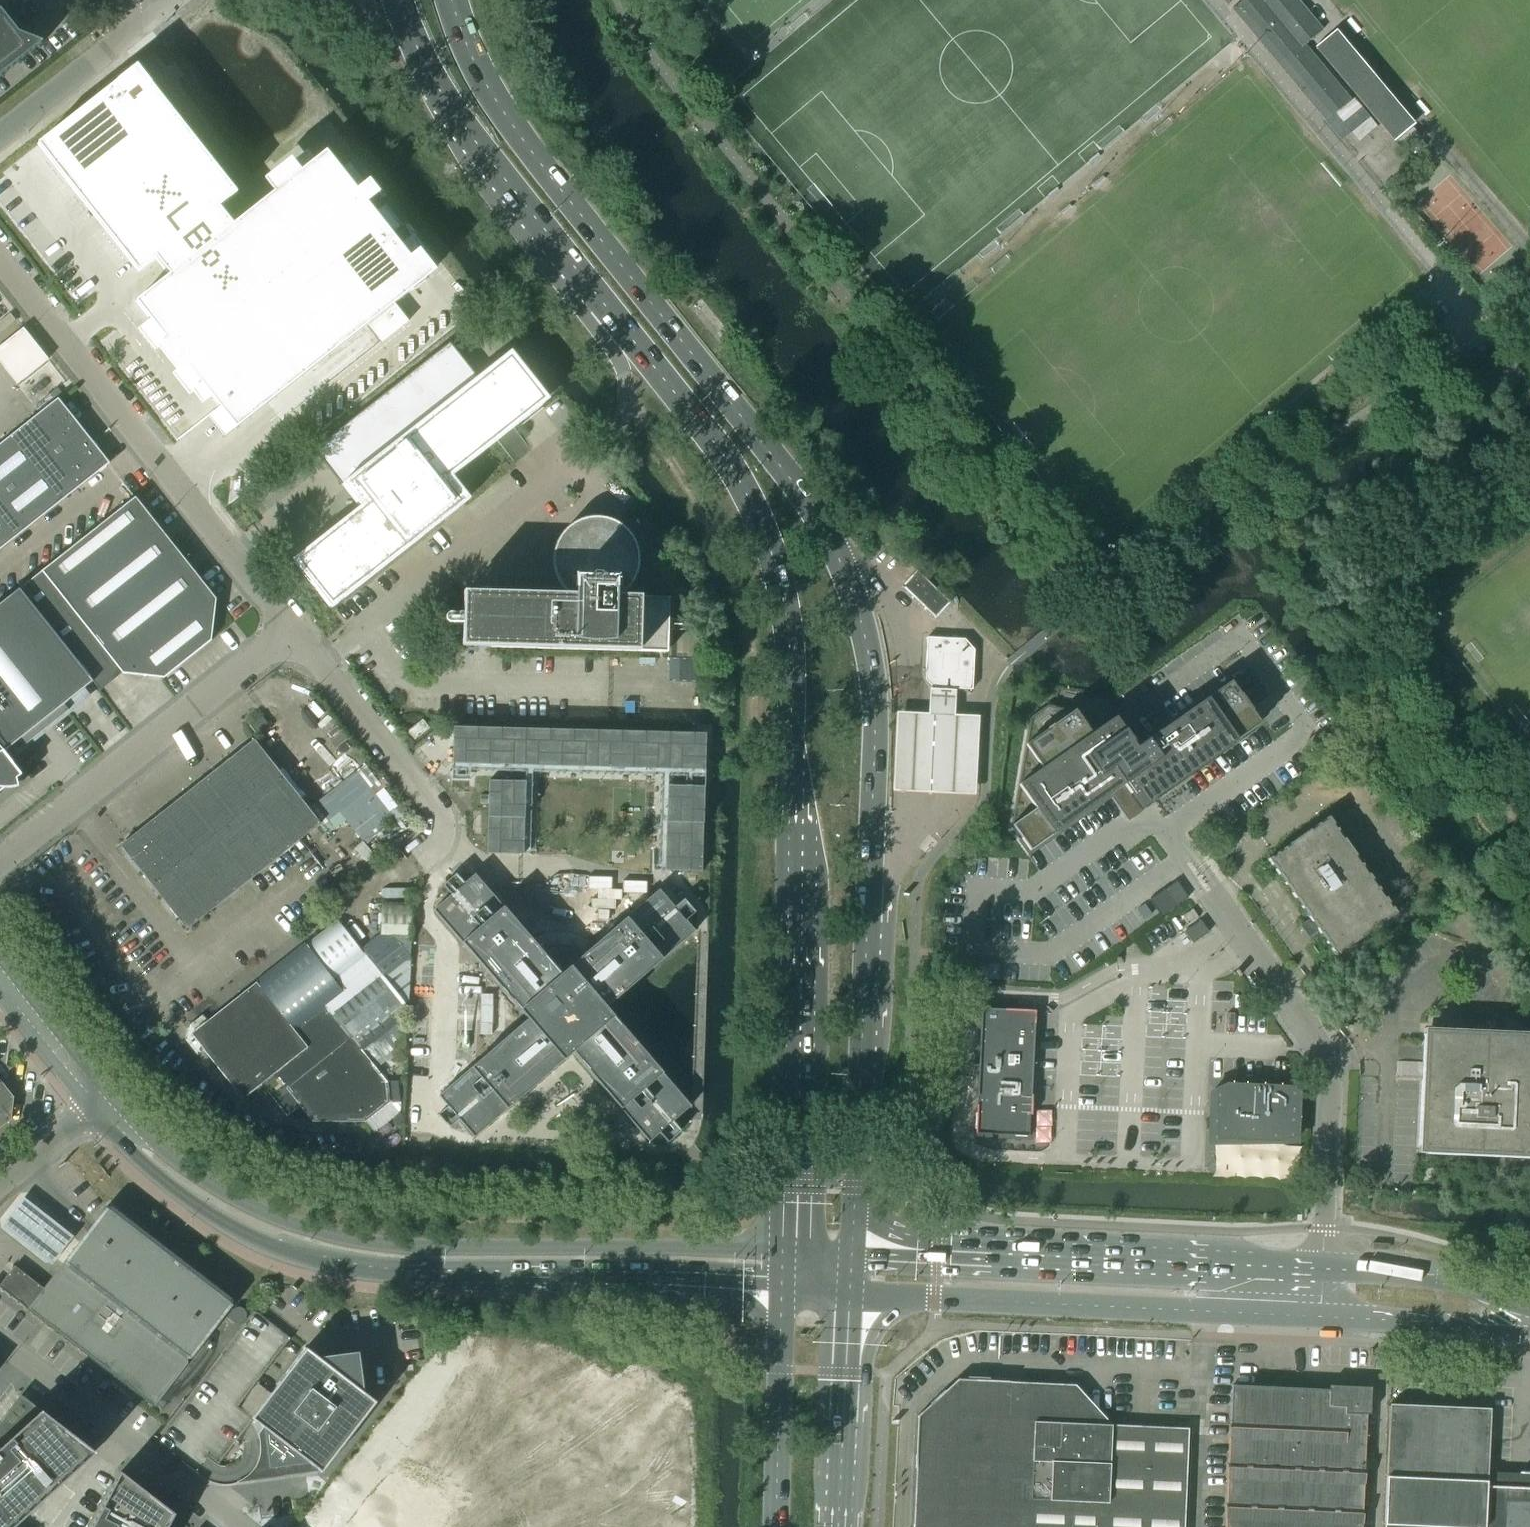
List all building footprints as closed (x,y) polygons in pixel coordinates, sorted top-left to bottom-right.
[(1298,0),(1242,0),(1232,9),(1326,121),(1350,100),(1304,45),(1322,30),(1298,0)] [(20,61),(42,44),(18,34),(0,11),(0,77),(20,61)] [(1356,33),(1361,29),(1350,16),(1345,20),(1356,33)] [(1338,35),(1339,34),(1335,30),(1316,47),(1394,141),(1414,124),(1410,120),(1409,121),(1375,80),(1376,79),(1373,75),(1372,76),(1338,35)] [(136,67),(38,145),(138,272),(156,257),(169,275),(135,302),(150,320),(137,330),(154,351),(158,349),(175,371),(172,374),(189,395),(192,393),(201,405),(211,397),(219,408),(207,418),(223,438),(236,429),(367,325),(381,343),(408,322),(394,304),(426,279),(435,272),(419,252),(423,250),(412,237),(400,246),(392,236),(401,229),(384,207),(374,214),(366,204),(379,194),(368,181),(365,183),(349,162),(339,170),(325,152),(313,161),(306,152),(293,163),(290,159),(264,180),(274,193),(232,225),(219,208),(237,194),(136,67)] [(1325,121),(1341,141),(1350,133),(1358,142),(1377,126),(1354,98),(1350,100),(1326,121),(1325,121)] [(1425,115),(1430,111),(1419,98),(1414,103),(1425,115)] [(1091,163),(1100,155),(1097,151),(1088,159),(1091,163)] [(1095,187),(1105,179),(1102,175),(1092,183),(1095,187)] [(1050,198),(1059,190),(1056,186),(1047,194),(1050,198)] [(1063,214),(1073,206),(1070,202),(1060,210),(1063,214)] [(35,343),(4,368),(16,384),(48,359),(35,343)] [(359,507),(292,560),(330,608),(424,534),(469,499),(451,476),(497,441),(498,440),(512,428),(513,428),(549,400),(510,351),(477,378),(449,343),(313,450),(359,507)] [(14,434),(0,445),(0,548),(108,463),(58,400),(14,434)] [(19,589),(0,604),(0,792),(4,788),(18,787),(16,779),(21,775),(4,752),(93,681),(92,681),(114,663),(122,674),(163,678),(211,641),(216,599),(135,497),(19,589)] [(618,596),(625,591),(633,581),(637,570),(638,557),(635,545),(629,534),(620,525),(609,519),(596,517),(584,519),(572,524),(563,532),(556,542),(553,554),(553,567),(557,579),(564,589),(571,595),(463,592),(461,647),(667,652),(668,598),(618,596)] [(934,616),(933,617),(935,618),(937,616),(936,616),(947,603),(948,604),(950,602),(916,570),(915,572),(915,573),(904,585),(903,584),(901,586),(903,588),(904,587),(934,616)] [(971,690),(973,690),(973,688),(972,688),(974,650),(964,639),(927,637),(925,667),(924,670),(926,670),(925,679),(932,687),(971,689),(971,690)] [(1238,739),(1260,724),(1251,711),(1252,710),(1248,705),(1249,704),(1244,698),(1243,699),(1240,693),(1239,694),(1230,681),(1208,696),(1202,700),(1202,701),(1159,731),(1158,731),(1135,747),(1132,743),(1133,742),(1124,729),(1123,730),(1115,718),(1054,707),(1055,706),(1048,705),(1029,718),(1028,725),(1029,725),(1012,825),(1010,826),(1019,839),(1020,838),(1029,850),(1051,835),(1051,836),(1057,832),(1057,831),(1098,802),(1098,803),(1104,799),(1104,798),(1113,791),(1129,815),(1152,799),(1153,799),(1185,777),(1186,777),(1192,773),(1191,772),(1232,743),(1233,744),(1239,740),(1238,739)] [(895,713),(893,793),(917,794),(967,795),(975,796),(977,716),(972,716),(955,716),(956,690),(929,689),(928,714),(922,714),(895,713)] [(261,716),(249,726),(258,737),(270,728),(261,716)] [(422,719),(407,731),(414,740),(429,728),(422,719)] [(453,727),(452,763),(488,764),(489,728),(453,727)] [(489,728),(488,764),(524,765),(525,729),(489,728)] [(525,729),(524,765),(560,766),(561,730),(525,729)] [(561,730),(560,766),(596,767),(597,731),(561,730)] [(597,731),(596,767),(632,768),(633,732),(597,731)] [(633,732),(632,768),(668,769),(669,733),(633,732)] [(669,733),(668,769),(704,770),(705,734),(669,733)] [(253,740),(235,754),(120,846),(186,929),(319,824),(253,740)] [(488,781),(487,817),(524,817),(525,782),(488,781)] [(667,785),(666,821),(703,823),(704,787),(667,785)] [(487,817),(487,854),(523,854),(524,817),(487,817)] [(1311,921),(1308,923),(1315,931),(1317,929),(1336,956),(1396,913),(1329,817),(1268,859),(1311,921)] [(666,821),(665,857),(702,859),(703,823),(666,821)] [(665,857),(665,870),(702,871),(702,859),(665,857)] [(451,895),(433,910),(458,938),(520,1010),(528,1019),(475,1064),(439,1096),(447,1106),(438,1114),(438,1115),(448,1127),(449,1127),(459,1119),(474,1136),(510,1105),(566,1057),(572,1052),(618,1105),(649,1141),(659,1132),(666,1141),(667,1141),(668,1141),(679,1131),(679,1130),(680,1130),(679,1129),(672,1121),(689,1106),(659,1070),(612,1016),(605,1007),(664,956),(694,931),(685,921),(694,912),(695,912),(694,912),(694,911),(684,900),(684,899),(683,899),(674,907),(659,890),(629,915),(582,956),(579,953),(574,950),(570,947),(565,946),(560,945),(554,945),(549,947),(545,949),(540,951),(499,903),(474,875),(464,884),(456,874),(455,874),(443,884),(443,885),(451,895)] [(1176,881),(1164,890),(1175,906),(1188,897),(1176,881)] [(1175,906),(1164,890),(1150,900),(1161,916),(1175,906)] [(404,1061),(407,991),(406,989),(406,960),(409,958),(411,904),(381,903),(380,934),(360,950),(335,918),(305,942),(334,979),(336,978),(346,990),(325,1006),(293,1031),(256,983),(191,1034),(242,1098),(261,1083),(287,1116),(299,1105),(312,1121),(365,1121),(389,1102),(387,1083),(375,1067),(384,1060),(404,1061)] [(1200,920),(1199,921),(1184,931),(1185,933),(1192,943),(1208,932),(1200,920)] [(978,1075),(975,1133),(1029,1136),(1035,1011),(981,1008),(981,1017),(976,1017),(975,1029),(976,1029),(976,1028),(980,1028),(979,1065),(974,1065),(973,1077),(974,1077),(974,1075),(978,1075)] [(1419,1153),(1433,1153),(1529,1158),(1529,1032),(1497,1031),(1424,1028),(1419,1153)] [(10,1120),(13,1097),(1,1081),(0,1081),(0,1128),(10,1120)] [(1301,1086),(1228,1083),(1214,1089),(1215,1104),(1209,1104),(1210,1110),(1210,1119),(1215,1119),(1215,1140),(1284,1143),(1299,1136),(1301,1086)] [(23,1194),(0,1223),(50,1262),(73,1234),(23,1194)] [(43,1288),(14,1266),(0,1285),(0,1287),(28,1308),(27,1309),(154,1407),(188,1364),(187,1360),(186,1359),(192,1358),(233,1305),(232,1299),(112,1206),(106,1207),(43,1288)] [(358,1352),(317,1357),(305,1348),(270,1393),(258,1384),(239,1408),(252,1417),(251,1418),(263,1428),(266,1448),(260,1449),(259,1455),(258,1461),(255,1466),(251,1471),(252,1472),(311,1464),(321,1472),(376,1402),(363,1393),(358,1352)] [(624,1377),(480,1372),(479,1396),(623,1401),(624,1377)] [(1075,1385),(959,1380),(918,1416),(913,1526),(1184,1526),(1188,1428),(1111,1425),(1075,1385)] [(1361,1524),(1362,1524),(1363,1510),(1362,1510),(1363,1484),(1364,1484),(1365,1470),(1364,1470),(1366,1413),(1369,1413),(1371,1387),(1329,1385),(1328,1390),(1231,1386),(1230,1424),(1229,1424),(1228,1437),(1229,1437),(1228,1463),(1227,1463),(1226,1477),(1227,1477),(1226,1503),(1225,1503),(1225,1517),(1225,1526),(1361,1526),(1361,1524)] [(174,1514),(174,1513),(120,1472),(95,1453),(96,1453),(42,1411),(41,1412),(12,1389),(0,1403),(0,1526),(191,1526),(174,1514)] [(1486,1486),(1487,1468),(1490,1409),(1390,1404),(1384,1526),(1529,1526),(1529,1488),(1486,1486)] [(616,1425),(496,1421),(496,1433),(616,1437),(616,1425)] [(226,1483),(229,1483),(227,1465),(226,1466),(222,1465),(220,1465),(216,1463),(209,1457),(210,1457),(208,1455),(207,1456),(208,1457),(199,1470),(197,1469),(196,1470),(198,1471),(203,1475),(208,1479),(213,1481),(219,1483),(226,1483)]
